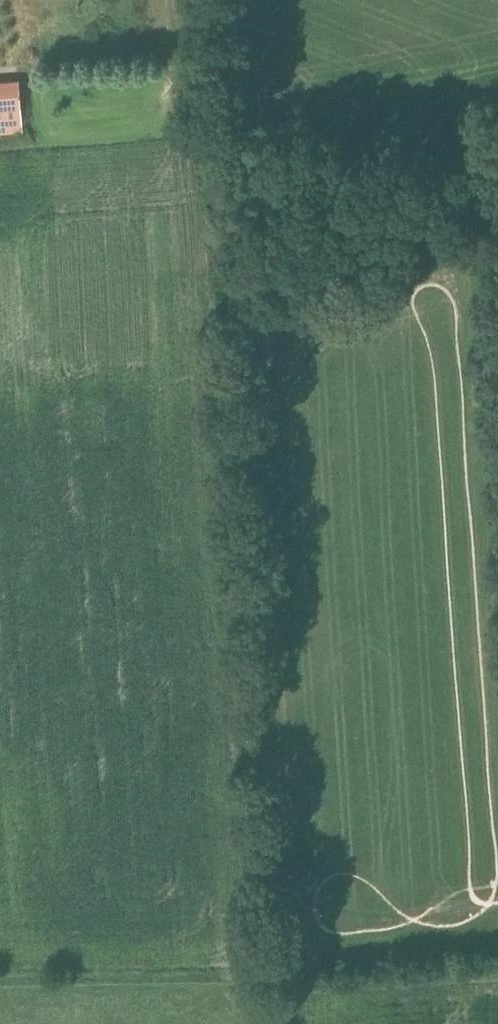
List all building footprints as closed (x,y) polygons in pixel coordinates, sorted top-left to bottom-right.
[(23,128),(20,84),(0,85),(0,129),(23,128)]
